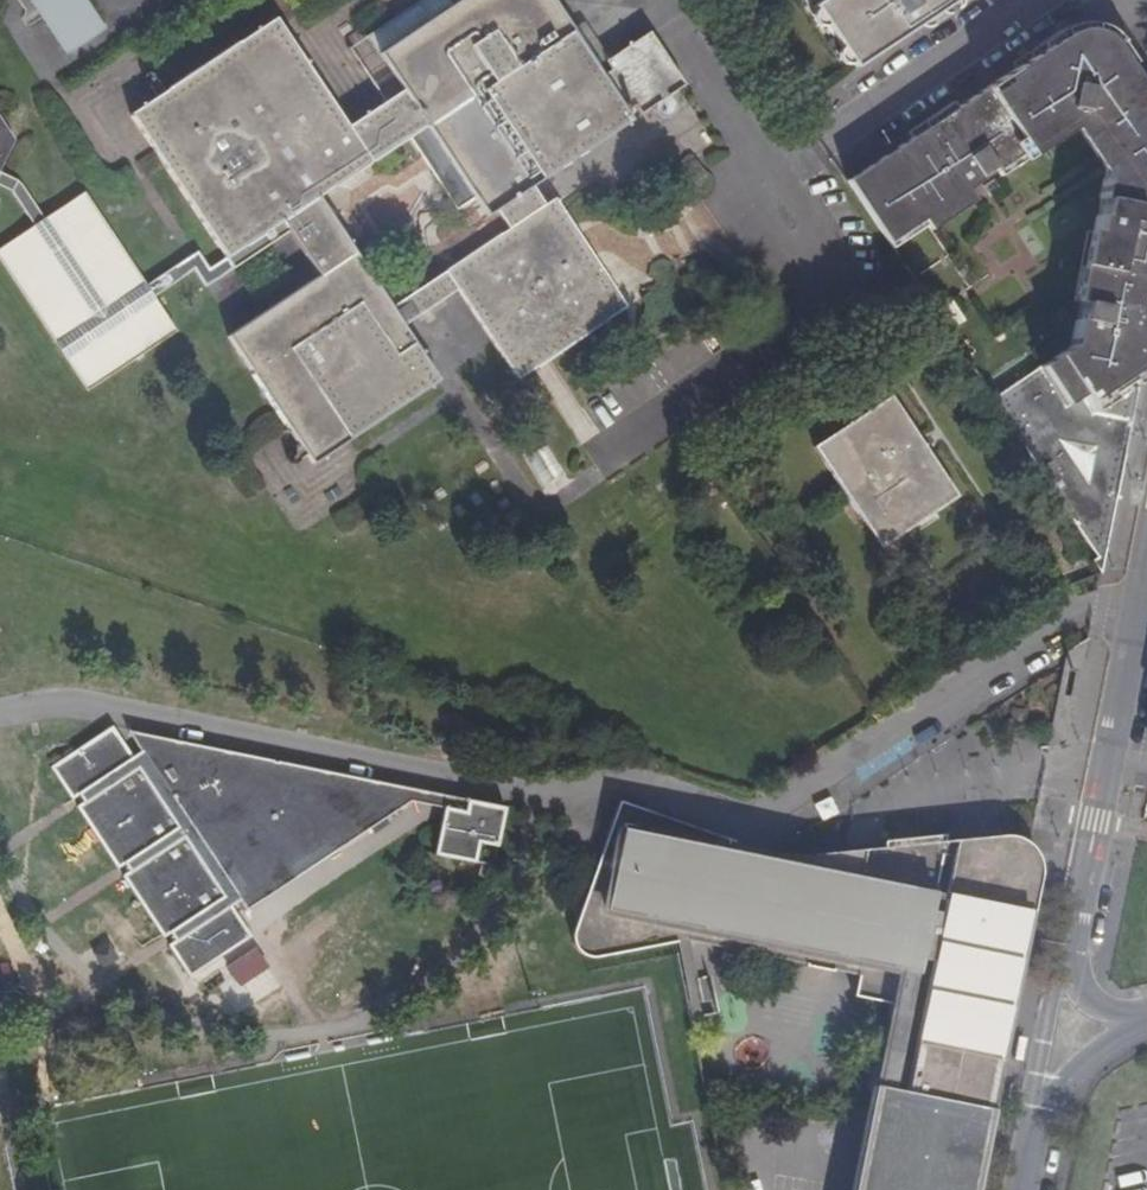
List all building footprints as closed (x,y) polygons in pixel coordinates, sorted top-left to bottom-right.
[(67,55),(107,28),(89,0),(31,0),(67,55)] [(560,0),(465,0),(374,59),(397,93),(421,131),(478,218),(488,211),(523,189),(635,116),(599,61),(560,0)] [(812,4),(855,67),(953,0),(819,0),(812,4)] [(390,40),(421,18),(412,7),(382,29),(390,40)] [(1083,21),(1068,32),(1077,31),(1083,30),(1088,31),(1096,32),(1101,34),(1106,37),(1111,40),(1109,39),(1094,14),(1083,21)] [(337,132),(267,25),(122,119),(217,264),(275,226),(310,203),(362,169),(337,132)] [(894,246),(926,225),(930,229),(974,199),(967,188),(980,179),(979,176),(992,167),(995,170),(1068,120),(1074,119),(1076,120),(1099,155),(1106,163),(1100,197),(1104,197),(1101,213),(1096,213),(1079,301),(1082,302),(1080,316),(1079,317),(1075,318),(1070,345),(995,396),(1014,425),(1100,554),(1094,562),(1101,572),(1103,570),(1122,475),(1146,347),(1146,95),(1111,40),(1106,37),(1101,34),(1096,32),(1088,31),(1083,30),(1077,31),(1068,32),(850,179),(894,246)] [(362,169),(421,131),(397,93),(337,132),(362,169)] [(850,179),(847,181),(891,247),(894,246),(850,179)] [(523,189),(488,211),(502,232),(537,210),(523,189)] [(83,196),(39,224),(0,250),(0,265),(0,266),(82,391),(173,333),(148,295),(83,196)] [(502,232),(437,275),(450,295),(507,382),(618,310),(548,202),(537,210),(502,232)] [(346,258),(310,203),(275,226),(279,233),(311,281),(346,258)] [(381,311),(346,258),(311,281),(221,339),(305,468),(430,386),(394,331),(381,311)] [(437,275),(381,311),(394,331),(450,295),(437,275)] [(890,395),(814,446),(882,546),(957,496),(890,395)] [(1014,425),(995,396),(992,398),(1079,535),(1094,562),(1100,554),(1014,425)] [(1089,637),(1066,651),(1051,724),(1071,724),(1089,637)] [(335,849),(412,799),(292,775),(271,789),(254,767),(135,744),(140,749),(133,756),(112,723),(51,764),(72,797),(79,793),(84,800),(78,805),(118,865),(125,862),(128,869),(124,873),(163,936),(171,932),(174,938),(169,943),(188,975),(251,935),(229,904),(239,896),(245,909),(263,897),(259,890),(332,843),(335,849)] [(1071,724),(1051,724),(1046,749),(1049,749),(1056,748),(1065,742),(1068,738),(1071,724)] [(128,731),(135,744),(254,767),(271,789),(292,775),(412,799),(444,805),(465,810),(467,798),(128,731)] [(492,866),(506,808),(481,799),(467,798),(465,810),(444,805),(434,853),(492,866)] [(920,960),(928,963),(911,1064),(910,1063),(908,1062),(905,1063),(901,1067),(893,1077),(890,1083),(885,1093),(872,1090),(850,1189),(977,1189),(993,1114),(987,1112),(995,1078),(999,1080),(1039,870),(1039,866),(1034,857),(1028,850),(1022,846),(1017,840),(998,838),(950,842),(948,859),(942,889),(934,927),(925,925),(937,862),(940,842),(942,836),(881,842),(878,850),(771,854),(764,851),(721,845),(722,838),(650,813),(651,819),(642,821),(641,810),(609,799),(571,932),(574,941),(575,945),(581,951),(582,951),(589,955),(599,956),(669,943),(666,932),(674,930),(673,922),(682,920),(686,940),(688,940),(706,938),(713,938),(726,939),(740,939),(745,940),(750,940),(756,941),(769,943),(778,944),(789,946),(808,951),(805,966),(833,972),(833,971),(836,957),(861,962),(858,977),(853,997),(890,1006),(908,1009),(911,1010),(920,960)] [(650,813),(641,810),(642,821),(651,819),(650,813)] [(950,842),(940,842),(937,862),(948,859),(950,842)] [(263,897),(335,849),(332,843),(259,890),(263,897)] [(263,919),(288,906),(279,890),(255,903),(263,919)] [(666,932),(669,943),(675,942),(686,940),(682,920),(673,922),(674,930),(666,932)] [(706,938),(688,940),(708,945),(720,948),(783,961),(805,966),(808,951),(789,946),(778,944),(769,943),(756,941),(750,940),(745,940),(740,939),(726,939),(713,938),(706,938)] [(861,962),(836,957),(833,971),(858,977),(861,962)] [(237,1005),(279,992),(273,973),(231,986),(237,1005)] [(713,999),(699,1002),(701,1016),(716,1014),(713,999)] [(908,1009),(890,1006),(872,1090),(885,1093),(890,1083),(893,1077),(908,1009)]
